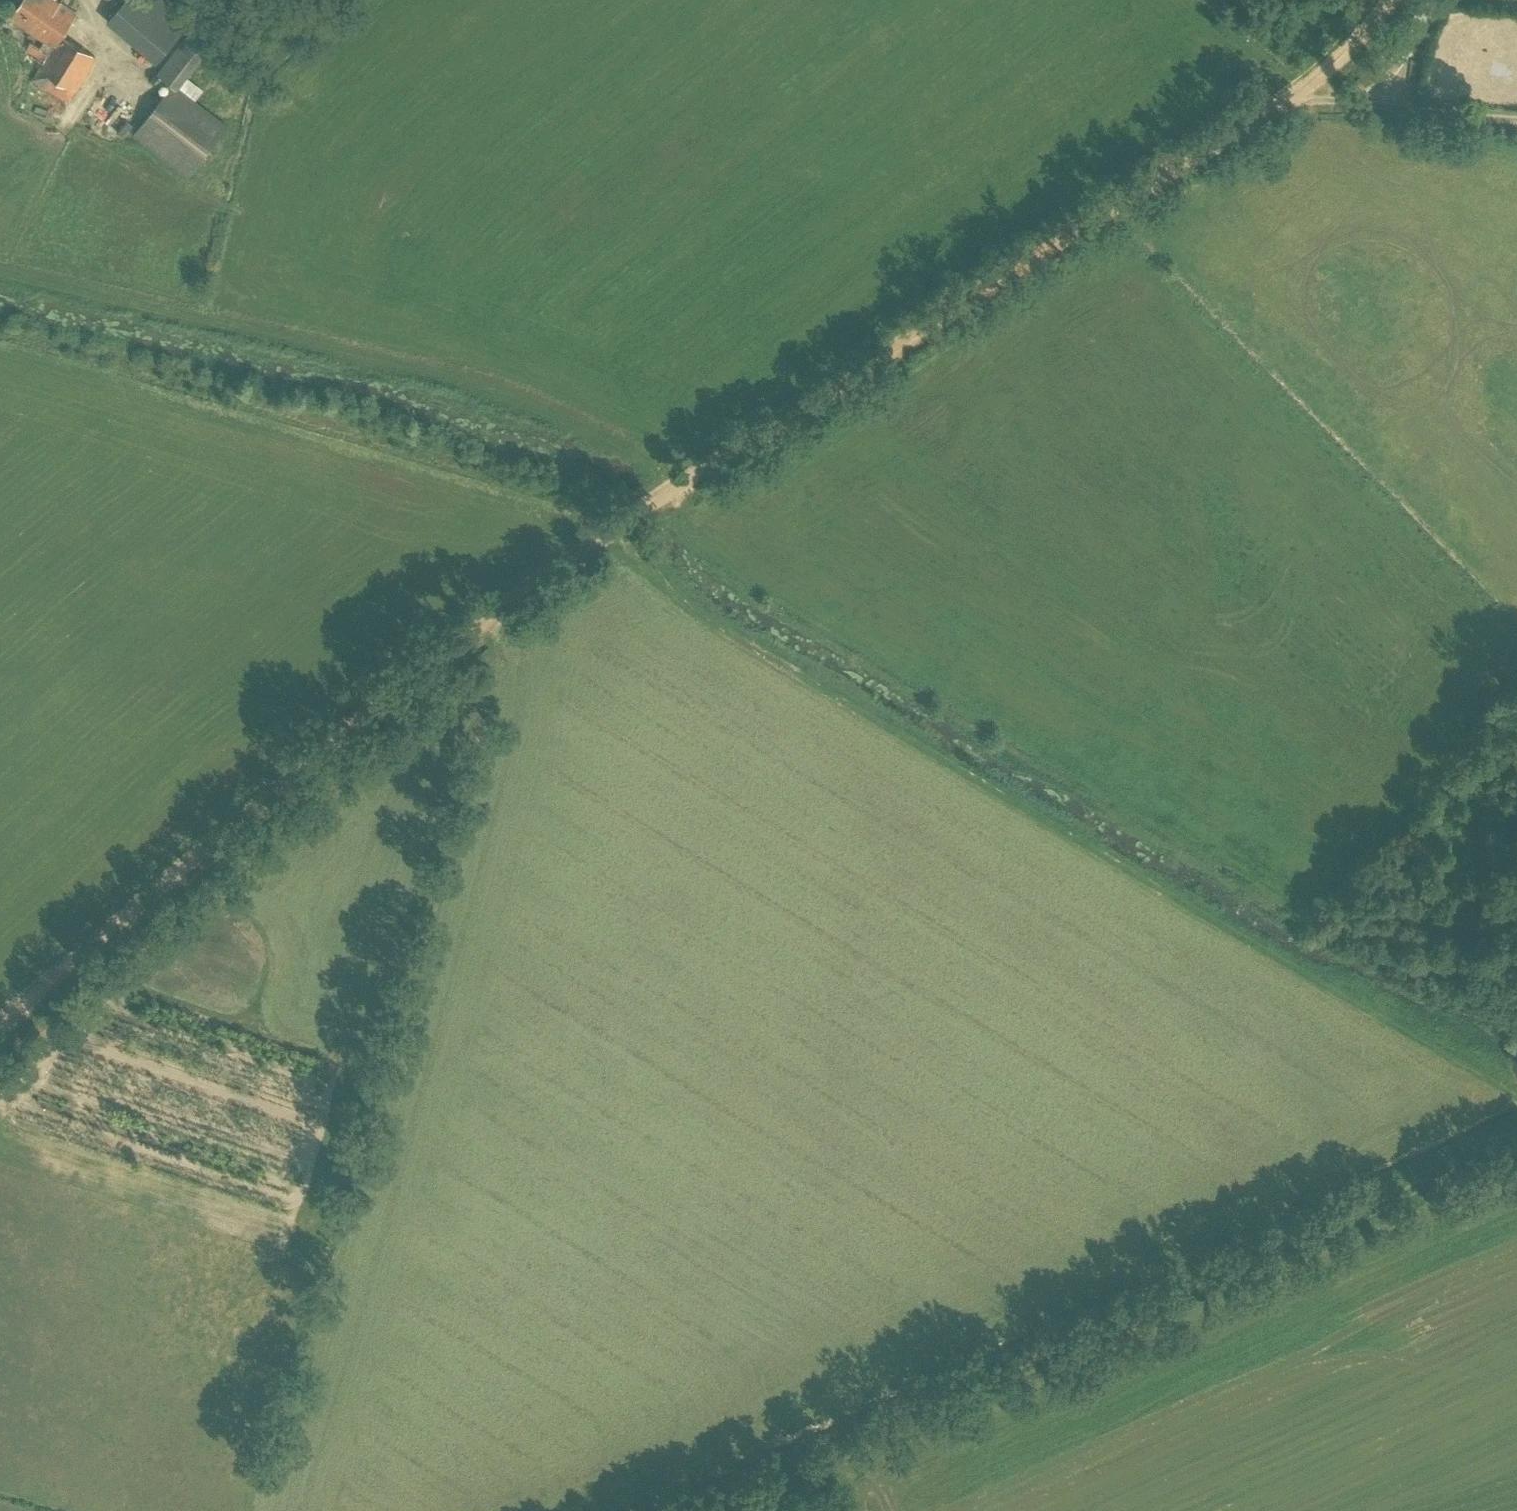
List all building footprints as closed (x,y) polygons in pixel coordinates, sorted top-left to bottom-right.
[(62,36),(76,13),(56,0),(23,0),(10,19),(44,42),(40,48),(31,41),(24,53),(41,64),(31,80),(69,103),(96,57),(62,36)] [(106,21),(155,62),(190,21),(165,0),(124,0),(106,21)] [(171,85),(132,135),(134,137),(188,179),(228,126),(196,101),(179,88),(186,78),(216,39),(196,23),(157,74),(171,85)]
